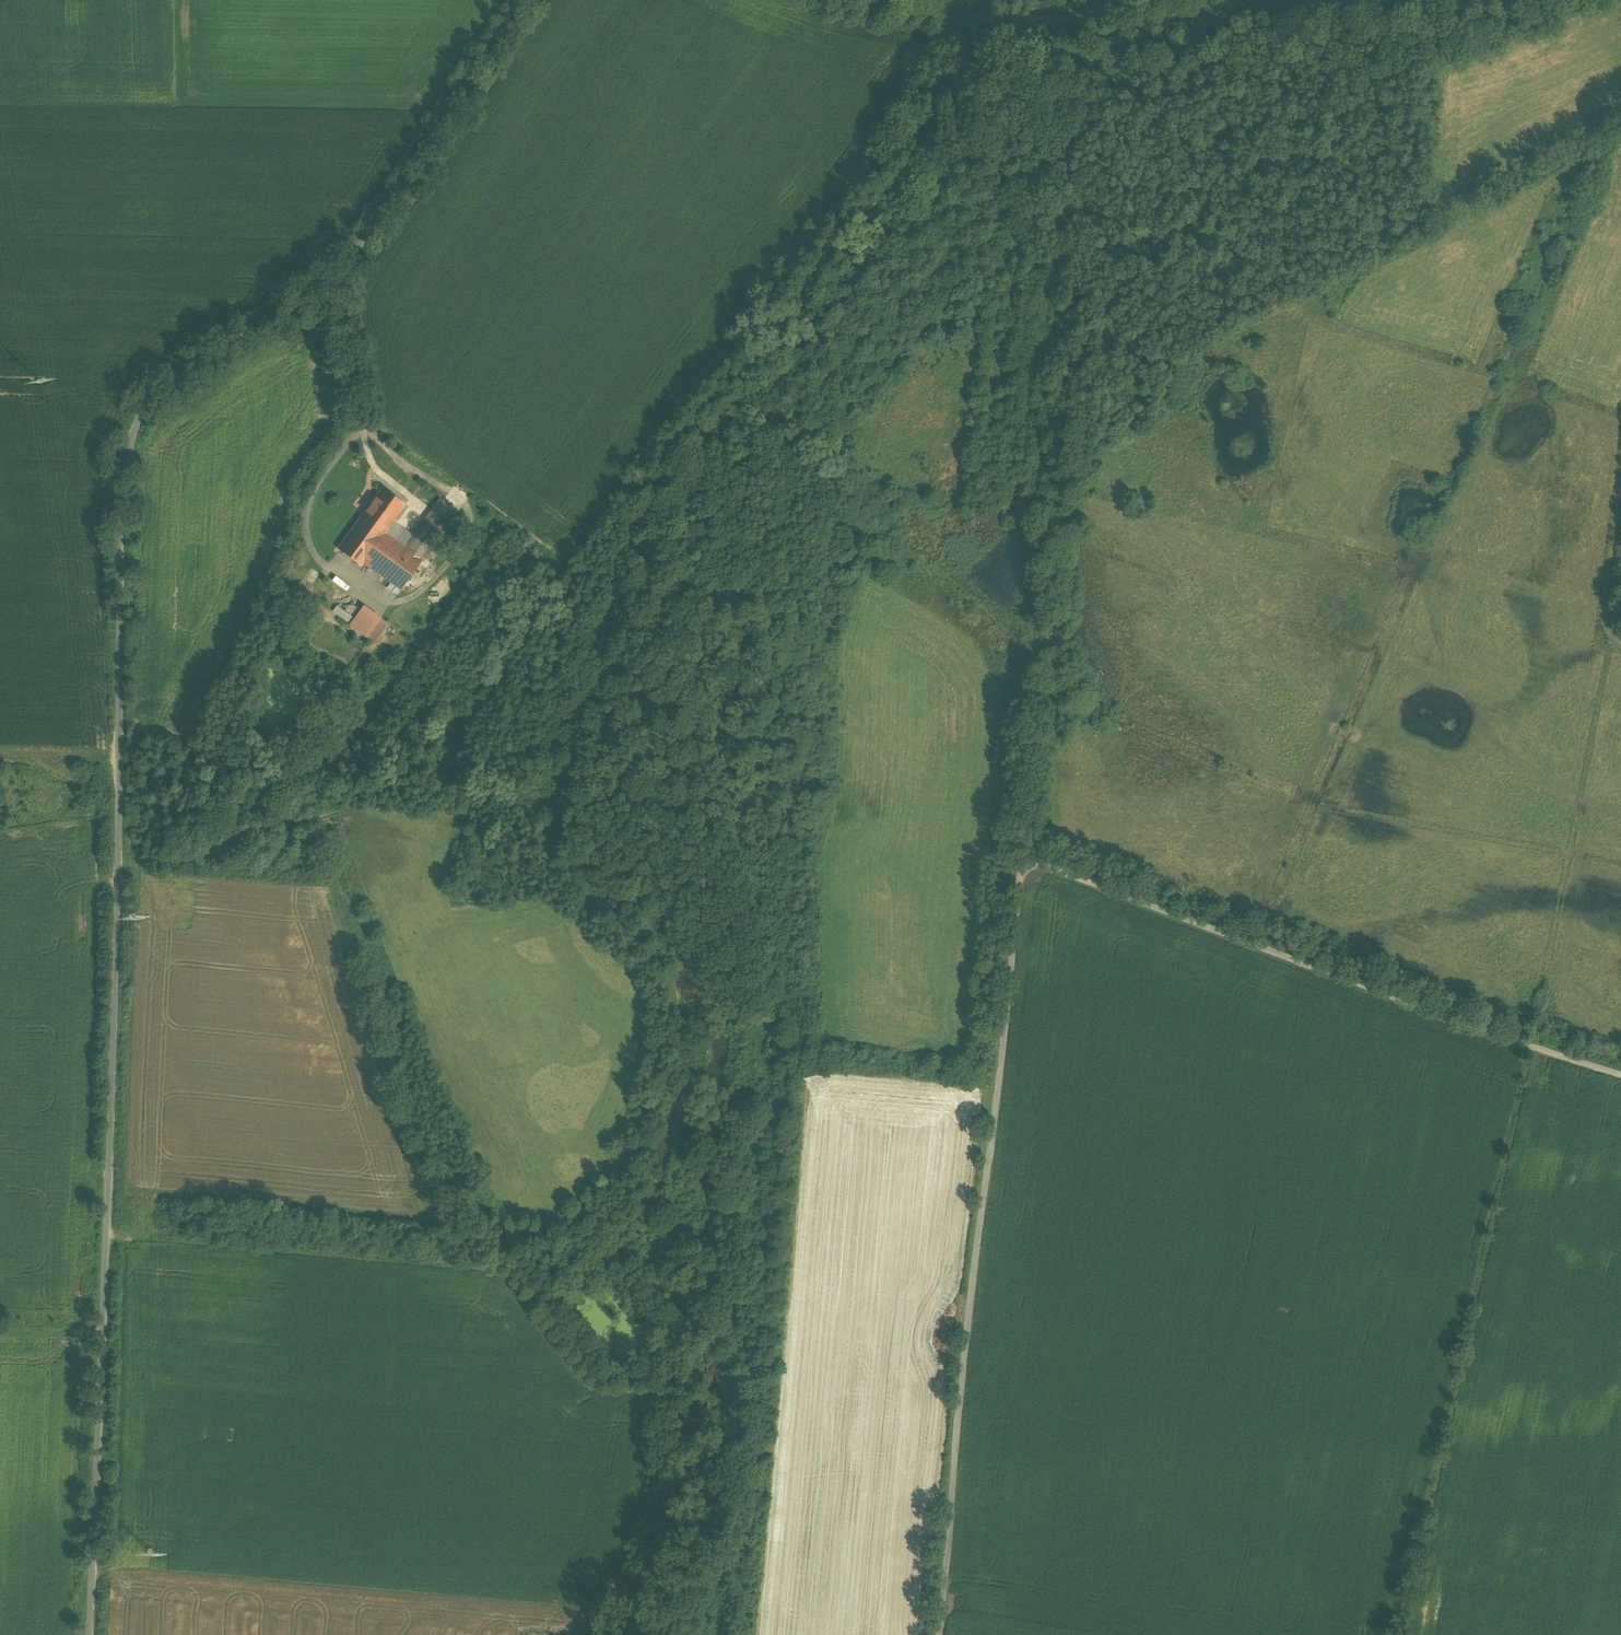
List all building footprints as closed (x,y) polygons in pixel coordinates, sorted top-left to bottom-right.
[(406,505),(383,488),(362,517),(384,534),(406,505)] [(405,549),(384,534),(364,562),(401,589),(458,511),(442,499),(405,549)] [(362,517),(339,549),(362,566),(364,562),(384,534),(362,517)] [(348,621),(352,614),(336,606),(333,612),(348,621)] [(380,618),(364,607),(352,623),(368,635),(380,618)]
